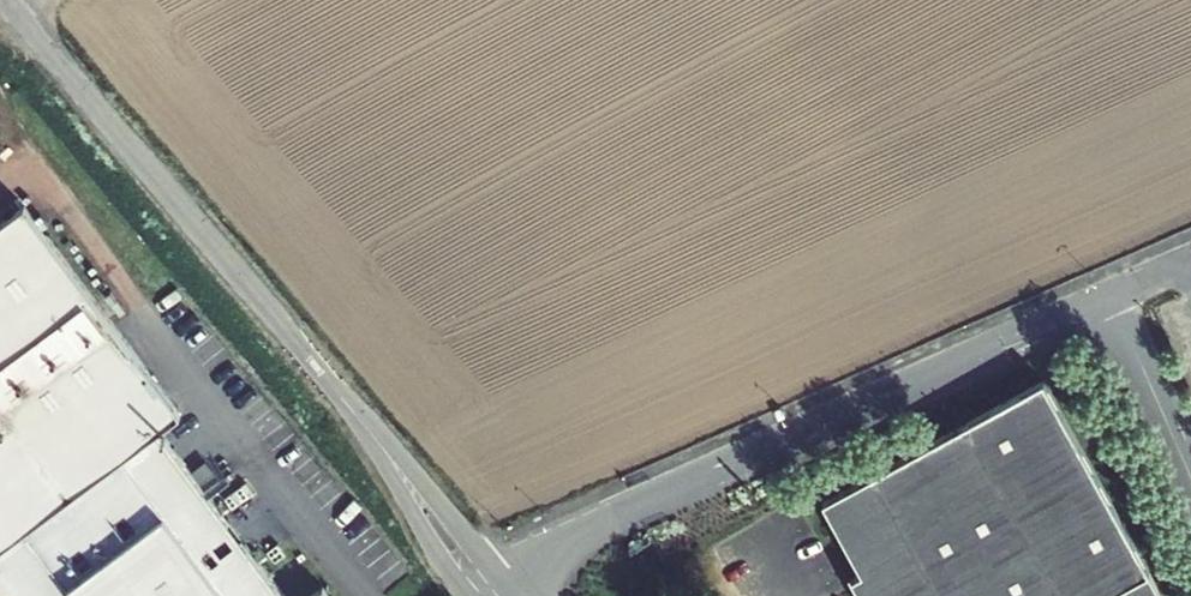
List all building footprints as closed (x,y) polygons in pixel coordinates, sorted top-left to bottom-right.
[(29,208),(0,229),(0,553),(184,416),(29,208)] [(823,502),(862,573),(852,579),(861,595),(1163,595),(1042,380),(823,502)]
